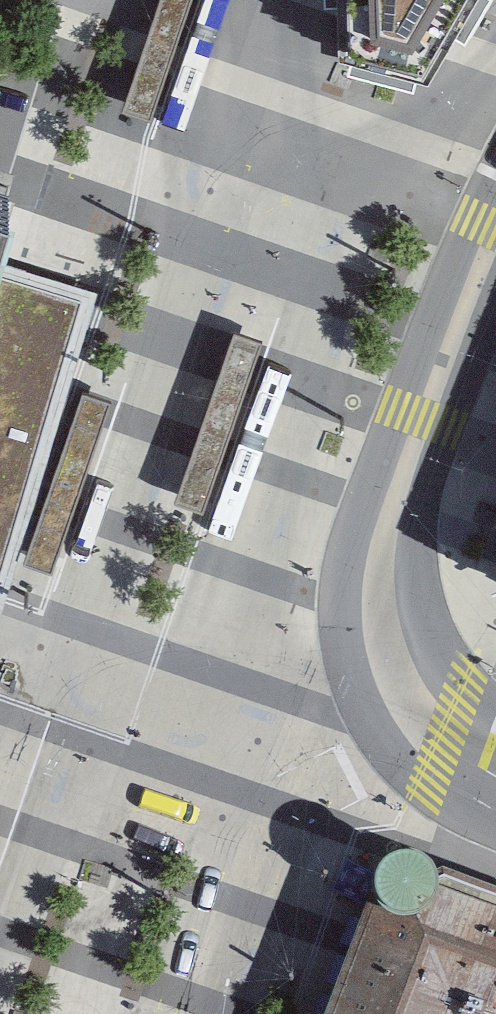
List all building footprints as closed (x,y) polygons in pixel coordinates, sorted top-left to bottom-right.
[(126,100),(148,108),(184,0),(159,0),(126,100)] [(347,45),(434,67),(474,0),(345,0),(347,45)] [(6,222),(27,153),(0,145),(0,221),(6,222)] [(25,252),(0,245),(0,335),(25,252)] [(25,252),(0,335),(0,583),(96,274),(25,252)] [(259,335),(236,327),(179,498),(201,506),(259,335)] [(108,393),(85,385),(28,556),(50,564),(108,393)] [(393,860),(345,992),(407,1013),(495,1013),(495,898),(393,860)] [(337,1013),(407,1013),(345,992),(337,1013)]
